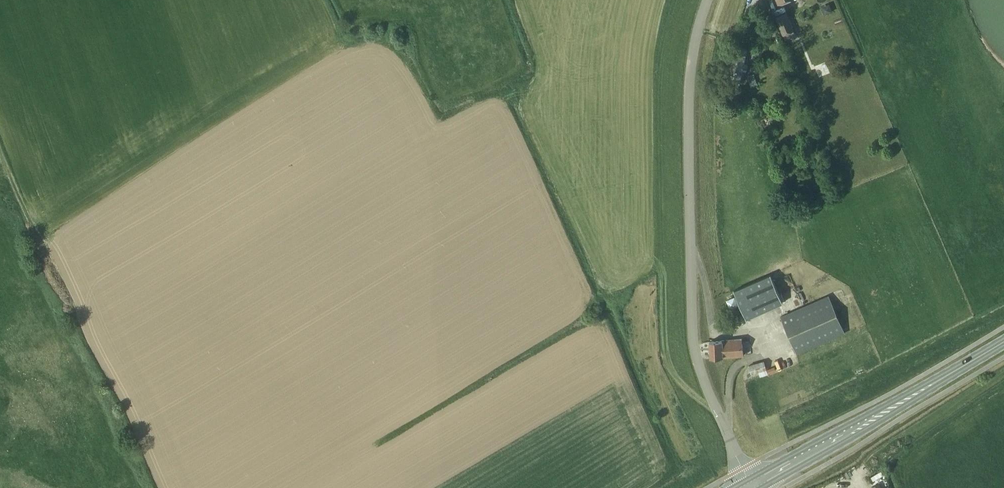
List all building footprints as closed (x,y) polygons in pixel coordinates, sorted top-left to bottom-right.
[(795,30),(787,12),(775,16),(783,35),(784,35),(786,39),(796,35),(794,30),(795,30)] [(774,27),(768,30),(771,36),(777,33),(774,27)] [(749,50),(733,46),(727,78),(742,81),(744,72),(746,72),(748,62),(747,62),(749,50)] [(749,83),(756,81),(754,74),(747,76),(749,83)] [(783,303),(771,274),(734,290),(746,319),(783,303)] [(845,333),(828,295),(780,316),(797,354),(845,333)] [(727,301),(730,308),(737,305),(734,298),(727,301)] [(744,354),(741,337),(709,341),(711,358),(744,354)] [(767,369),(764,360),(749,365),(751,374),(767,369)] [(850,487),(863,478),(859,471),(845,479),(850,487)]
